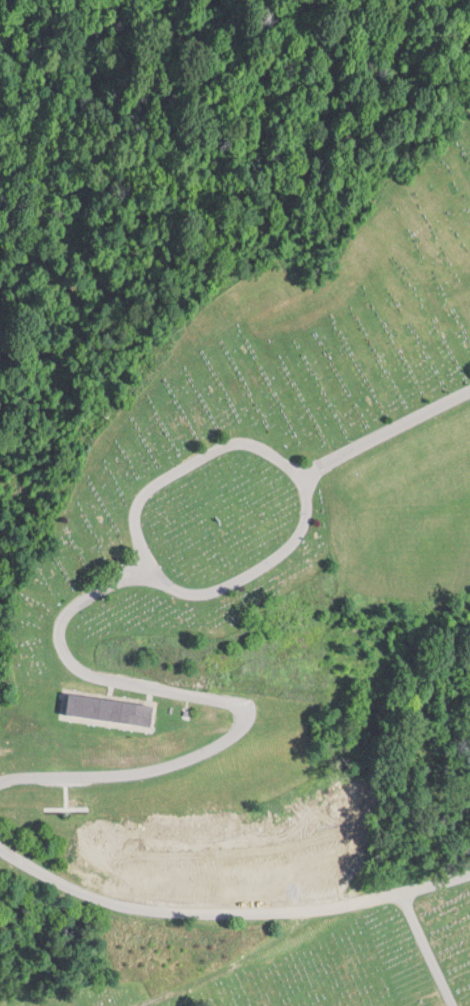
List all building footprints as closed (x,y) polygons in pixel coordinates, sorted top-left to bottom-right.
[(156,725),(159,704),(70,692),(67,713),(156,725)]
